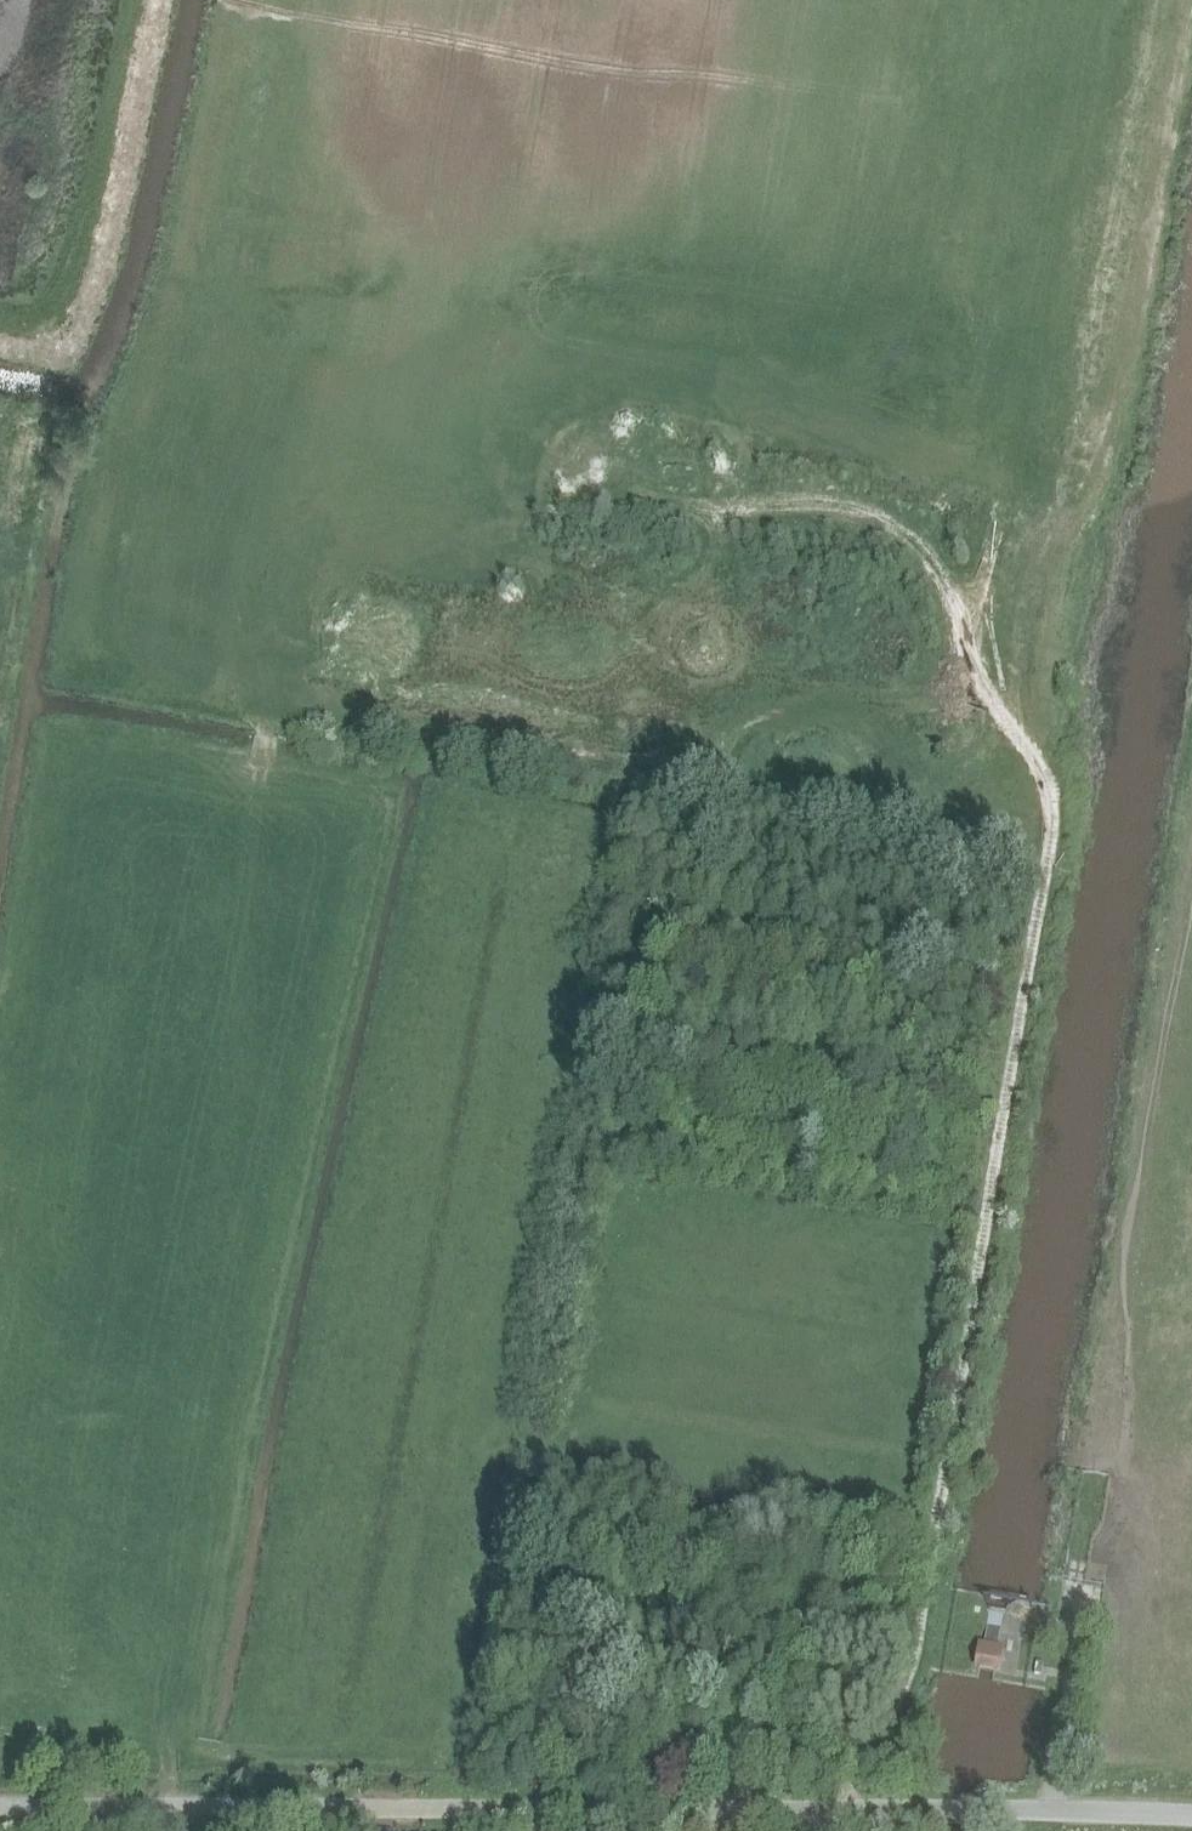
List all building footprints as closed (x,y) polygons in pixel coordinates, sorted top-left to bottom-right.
[(987,1669),(998,1670),(1002,1650),(979,1646),(976,1667),(987,1669)]
